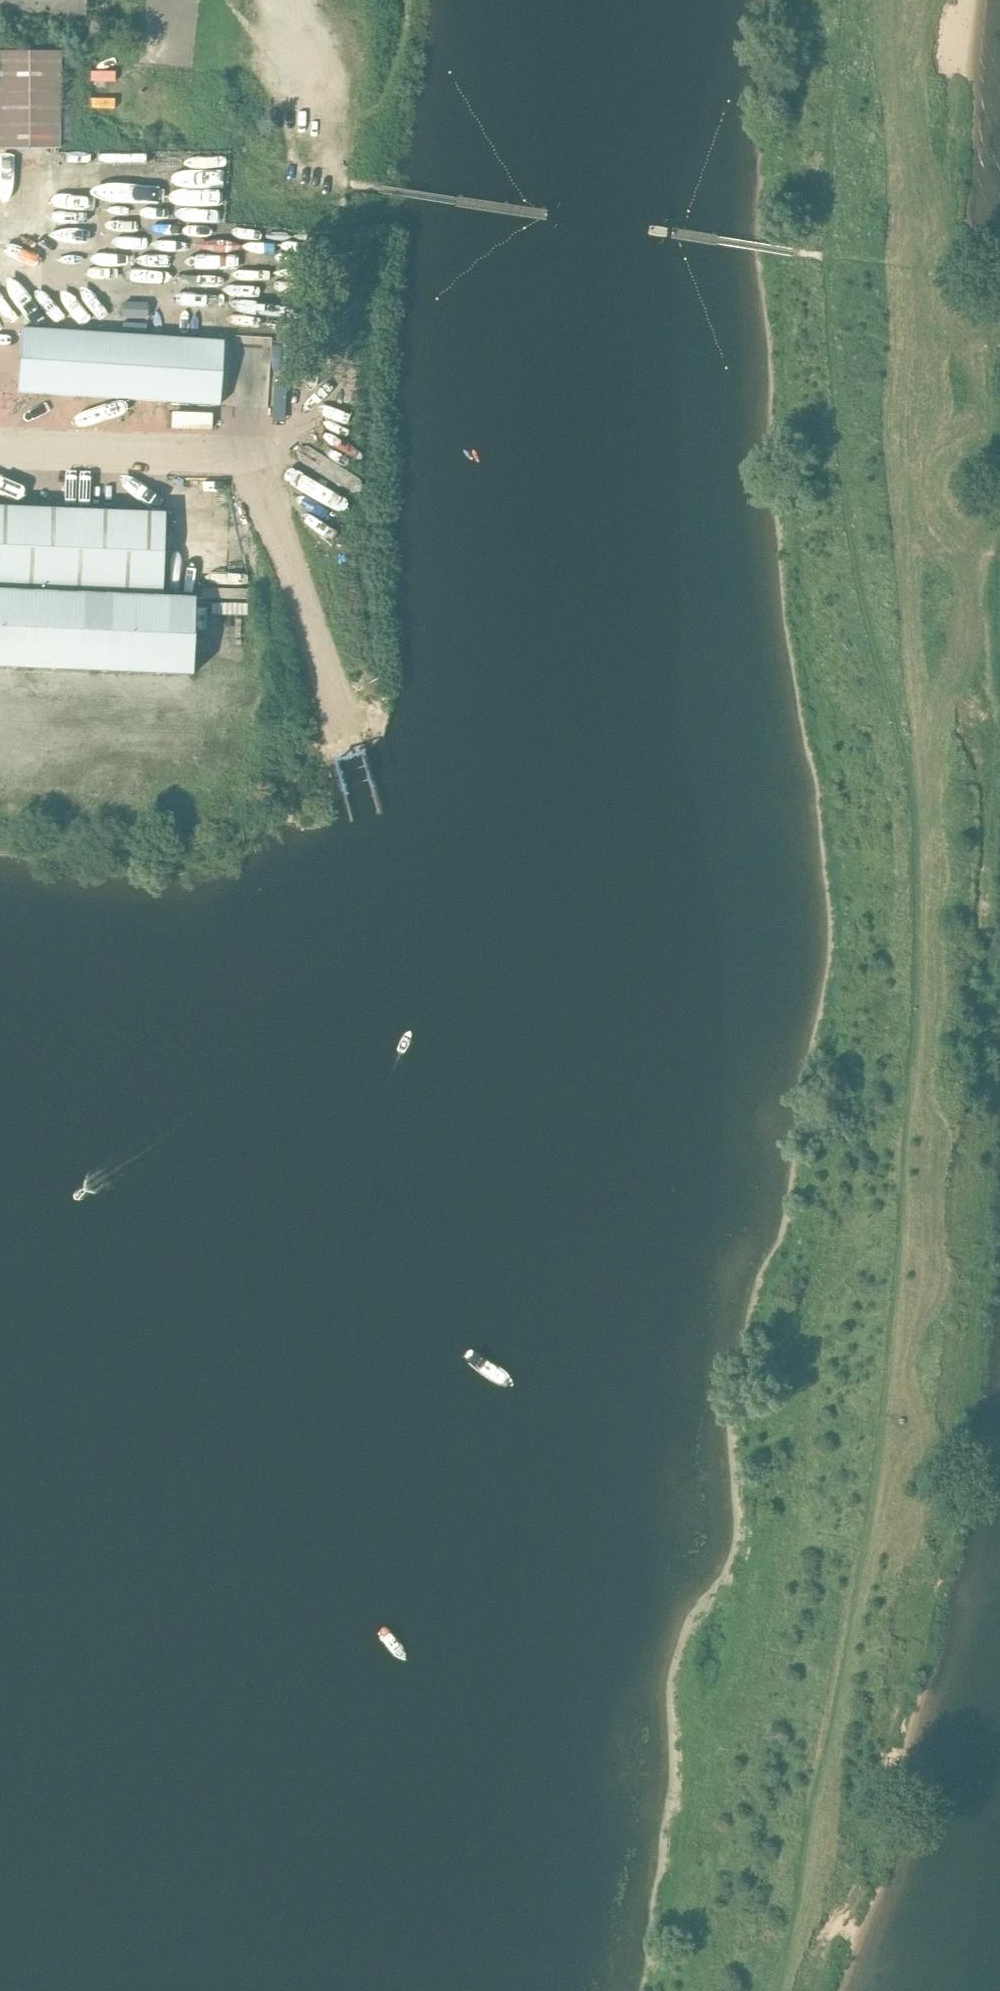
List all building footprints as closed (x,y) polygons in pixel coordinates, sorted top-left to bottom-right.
[(269,45),(4,37),(1,148),(265,157),(269,45)] [(147,319),(148,303),(122,302),(121,318),(147,319)] [(220,405),(224,340),(22,327),(18,392),(220,405)] [(163,596),(165,512),(20,506),(0,505),(0,590),(163,596)] [(163,596),(0,590),(0,667),(192,675),(195,598),(163,596)]
